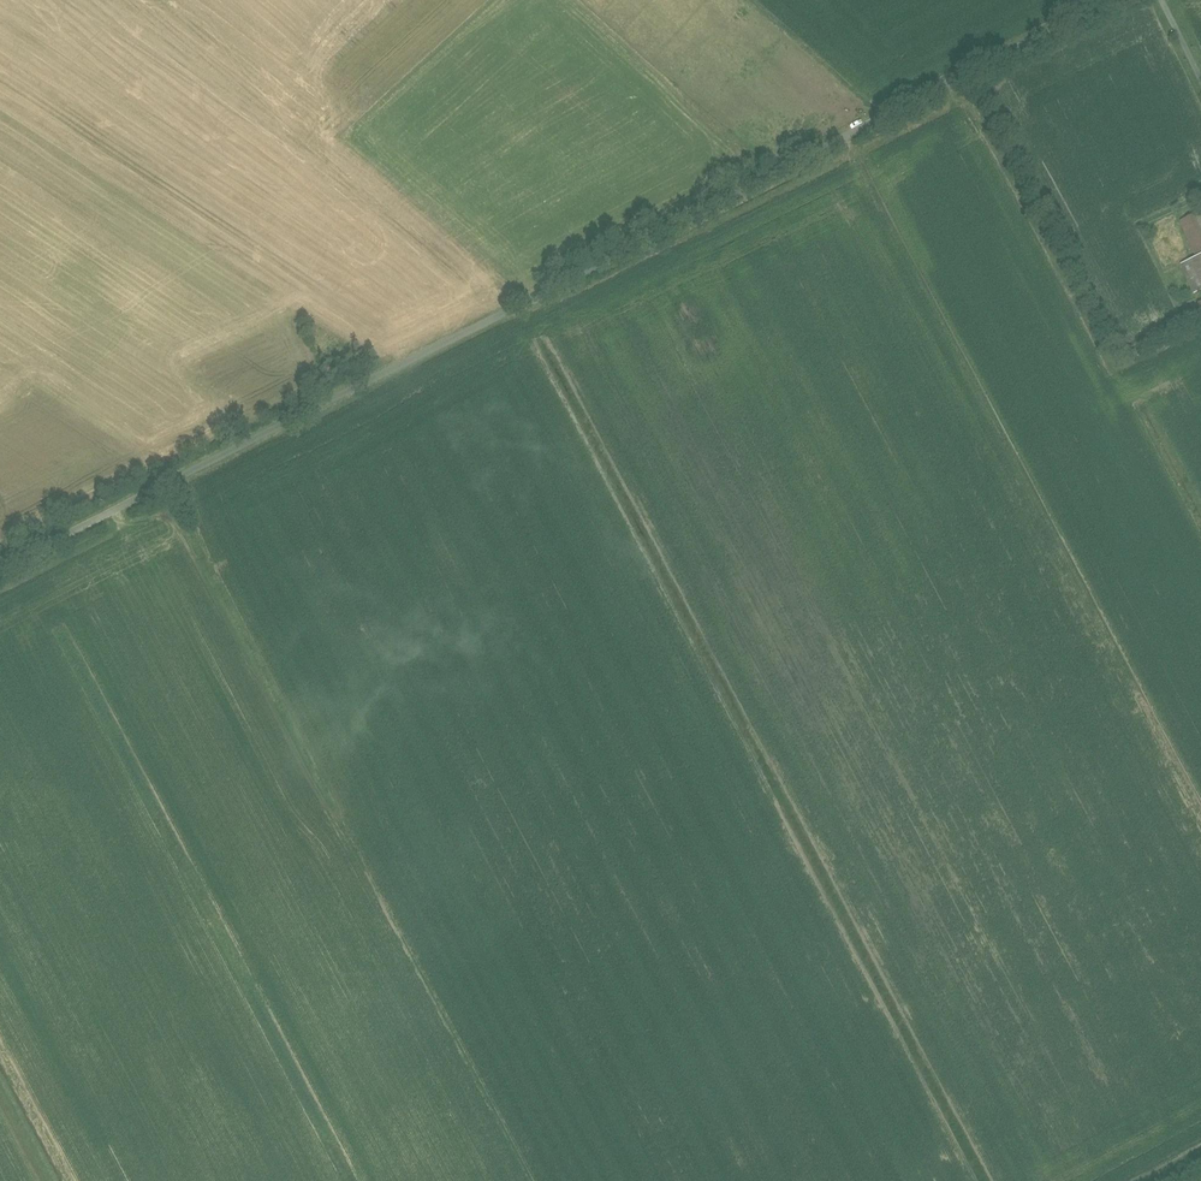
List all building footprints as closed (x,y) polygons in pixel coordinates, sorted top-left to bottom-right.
[(1194,213),(1179,220),(1196,256),(1200,254),(1200,227),(1194,213)] [(1182,262),(1195,293),(1200,290),(1200,254),(1196,256),(1182,262)]
